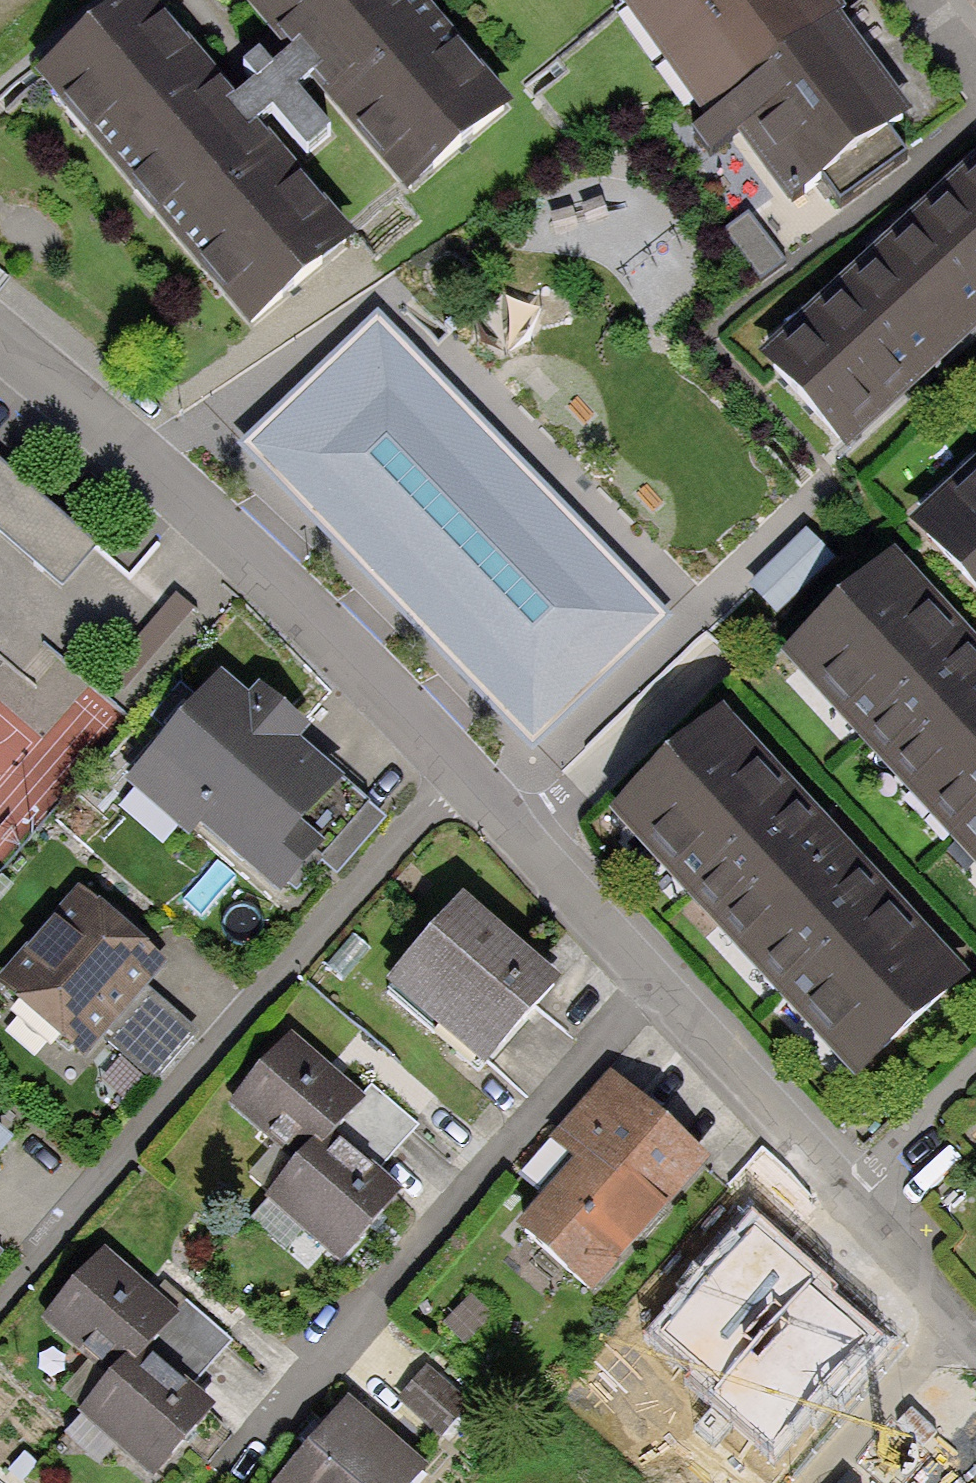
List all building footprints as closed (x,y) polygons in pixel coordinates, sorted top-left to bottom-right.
[(159,0),(146,0),(44,85),(249,328),(358,237),(261,121),(240,95),(159,0)] [(427,0),(248,0),(292,52),(313,77),(407,188),(511,100),(427,0)] [(840,15),(850,8),(844,0),(620,0),(706,115),(840,15)] [(840,15),(706,115),(692,125),(713,152),(739,132),(788,198),(821,173),(842,200),(906,152),(885,124),(908,107),(840,15)] [(258,81),(240,95),(261,121),(275,111),(307,150),(332,129),(299,89),(313,77),(292,52),(274,67),(263,53),(246,67),(258,81)] [(759,348),(850,449),(975,336),(975,154),(759,348)] [(749,213),(727,229),(760,274),(782,259),(749,213)] [(243,446),(534,741),(667,611),(631,574),(375,316),(243,446)] [(900,519),(975,601),(975,450),(900,519)] [(65,587),(95,552),(0,468),(0,530),(65,587)] [(808,531),(752,583),(779,612),(835,560),(808,531)] [(780,648),(975,860),(975,638),(891,546),(780,648)] [(257,679),(246,692),(224,672),(129,780),(189,833),(199,822),(280,893),(290,882),(299,889),(322,863),(335,875),(388,815),(302,740),(313,727),(257,679)] [(722,706),(608,809),(854,1079),(968,976),(837,833),(722,706)] [(78,885),(0,973),(0,988),(85,1061),(103,1041),(149,988),(169,965),(78,885)] [(561,979),(461,893),(383,982),(484,1068),(561,979)] [(199,1028),(149,988),(103,1041),(154,1082),(199,1028)] [(363,1095),(287,1030),(226,1102),(275,1144),(249,1175),(268,1192),(264,1197),(341,1263),(378,1220),(404,1190),(377,1167),(415,1123),(371,1085),(363,1095)] [(712,1160),(612,1072),(551,1141),(572,1159),(512,1225),(591,1295),(669,1208),(712,1160)] [(12,1141),(0,1131),(0,1154),(12,1141)] [(804,1280),(754,1237),(663,1342),(721,1393),(714,1402),(774,1454),(866,1348),(824,1312),(804,1295),(811,1287),(804,1280)] [(159,1294),(105,1247),(41,1321),(107,1378),(75,1414),(149,1479),(188,1434),(219,1398),(200,1381),(234,1342),(168,1284),(159,1294)] [(469,1299),(445,1324),(470,1347),(493,1322),(469,1299)] [(425,1363),(395,1398),(440,1436),(470,1401),(425,1363)] [(270,1482),(414,1482),(430,1465),(349,1394),(311,1436),(270,1482)]
